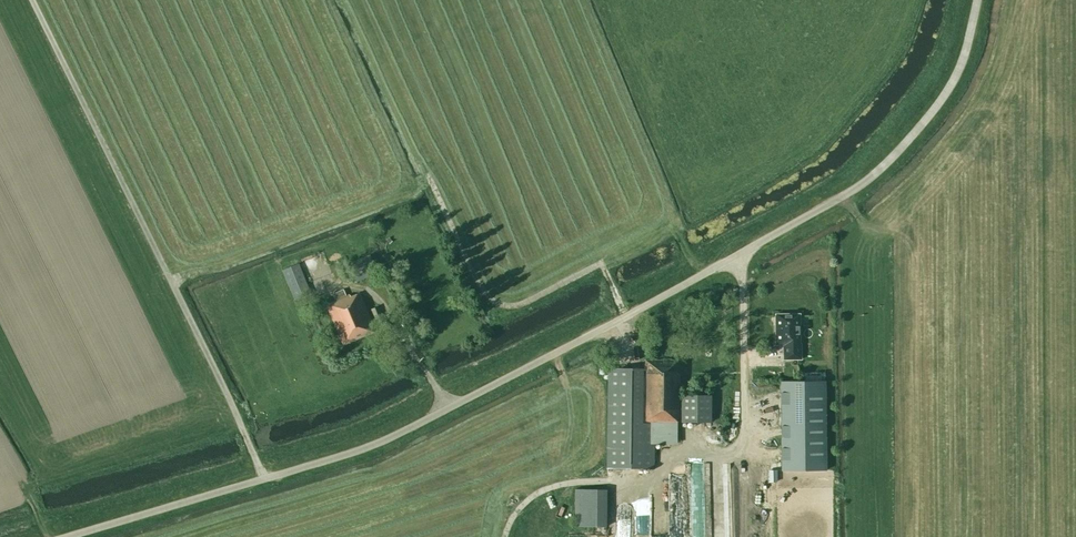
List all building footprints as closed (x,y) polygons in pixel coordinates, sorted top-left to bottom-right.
[(356,281),(377,272),(369,255),(349,264),(356,281)] [(294,299),(310,292),(298,264),(282,271),(294,299)] [(343,344),(375,329),(359,293),(350,297),(349,294),(345,296),(343,289),(332,294),(335,300),(326,304),(343,344)] [(374,319),(382,316),(377,305),(370,308),(374,319)] [(801,359),(801,343),(800,343),(799,314),(775,314),(775,344),(783,344),(783,359),(801,359)] [(678,421),(679,360),(645,360),(645,370),(609,370),(609,386),(608,468),(653,469),(654,443),(668,442),(669,421),(678,421)] [(825,381),(780,381),(781,470),(826,470),(825,381)] [(710,422),(711,395),(681,395),(681,421),(710,422)] [(722,445),(722,435),(710,435),(710,445),(722,445)] [(664,457),(668,465),(679,459),(675,452),(664,457)] [(610,482),(616,495),(627,490),(621,477),(610,482)] [(606,490),(574,489),(574,526),(605,527),(606,490)] [(621,516),(621,528),(630,528),(631,516),(621,516)] [(671,536),(685,536),(683,526),(669,529),(671,536)]
